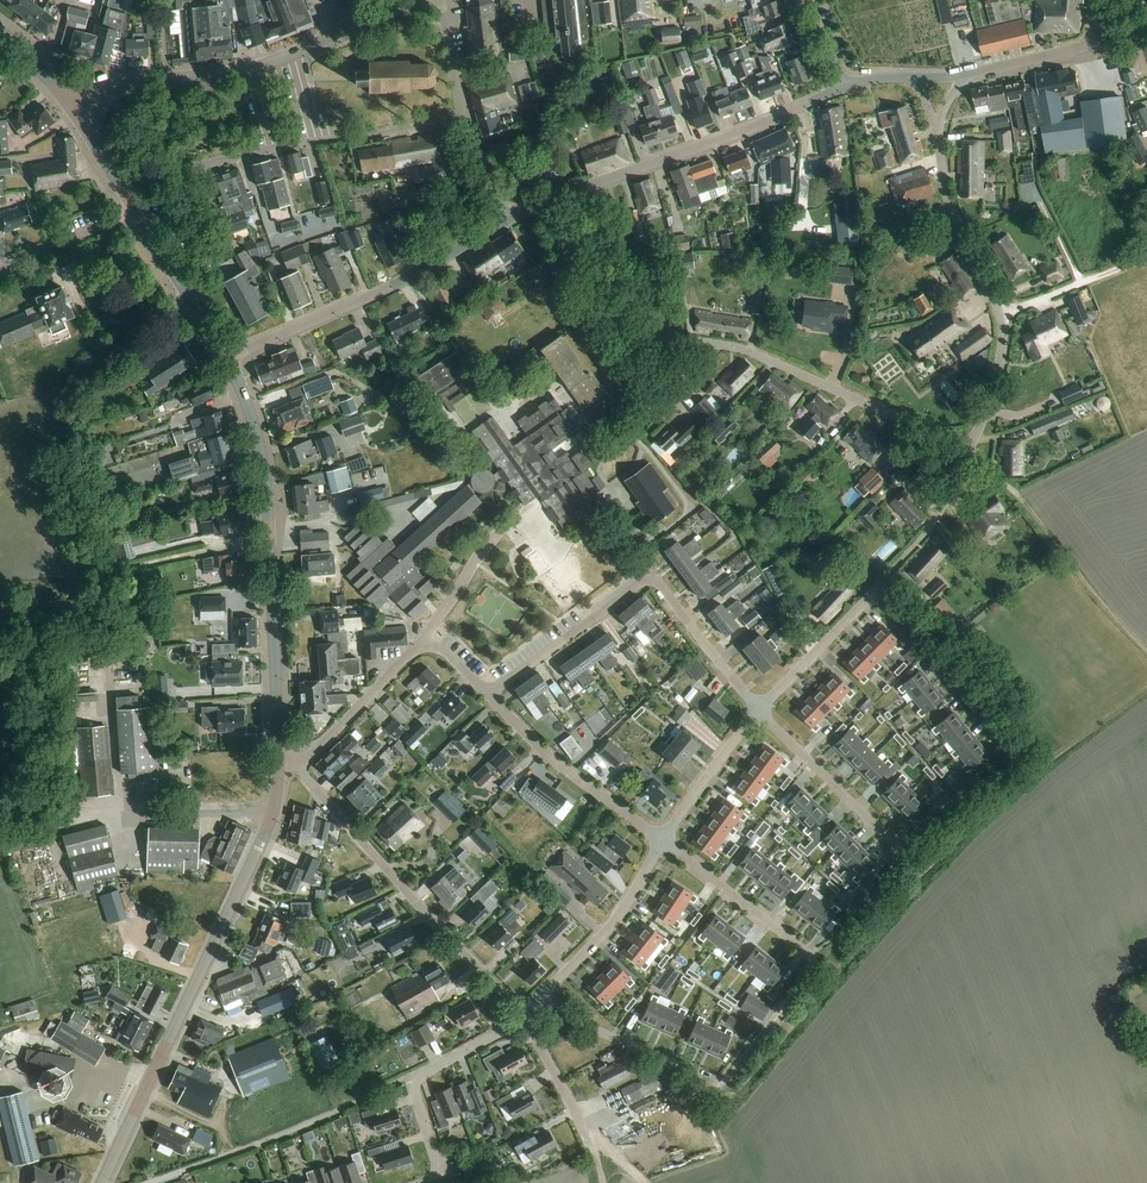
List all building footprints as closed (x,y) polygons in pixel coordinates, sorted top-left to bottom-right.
[(20,14),(30,0),(5,0),(4,2),(20,14)] [(32,24),(43,9),(33,2),(35,0),(30,0),(20,14),(24,17),(24,20),(29,24),(32,24)] [(101,27),(91,62),(109,67),(109,65),(117,32),(124,33),(127,14),(121,12),(122,9),(121,9),(123,0),(121,0),(109,0),(105,13),(103,23),(104,23),(103,27),(101,27)] [(95,15),(103,17),(108,0),(99,0),(95,15)] [(177,11),(182,11),(187,61),(233,56),(230,22),(239,21),(236,9),(234,0),(176,0),(177,11)] [(236,9),(248,6),(253,19),(252,19),(253,23),(254,23),(257,30),(262,28),(266,39),(269,37),(271,39),(275,37),(275,35),(279,34),(280,35),(313,22),(308,10),(304,0),(234,0),(236,9)] [(468,4),(466,5),(469,26),(464,26),(467,57),(503,53),(500,22),(497,22),(495,0),(467,0),(468,4)] [(545,37),(557,36),(557,43),(561,43),(562,57),(566,57),(566,61),(574,60),(574,56),(577,56),(576,45),(579,45),(579,41),(590,40),(585,0),(541,0),(545,37)] [(652,0),(619,0),(621,21),(654,17),(652,0)] [(749,10),(751,17),(759,14),(760,15),(765,13),(767,19),(783,14),(779,0),(770,3),(753,9),(749,10)] [(753,9),(770,3),(769,0),(751,0),(751,4),(753,9)] [(1076,3),(1084,3),(1084,0),(1060,0),(1037,0),(1036,32),(1079,33),(1080,10),(1076,10),(1076,3)] [(610,23),(608,2),(598,3),(600,25),(610,23)] [(43,9),(32,24),(41,30),(40,32),(44,35),(46,34),(47,35),(58,21),(53,18),(60,9),(53,4),(51,8),(46,5),(43,9)] [(266,40),(266,39),(262,28),(257,30),(254,23),(253,23),(252,19),(253,19),(248,6),(236,9),(239,21),(241,30),(248,47),(266,40)] [(91,62),(101,27),(96,25),(93,35),(85,32),(90,13),(69,7),(67,15),(68,20),(61,45),(67,48),(65,54),(91,62)] [(749,10),(741,13),(744,23),(751,21),(751,17),(749,10)] [(695,26),(693,15),(683,16),(684,27),(695,26)] [(966,16),(952,19),(954,27),(968,24),(966,16)] [(984,56),(1032,45),(1026,20),(978,32),(984,56)] [(751,21),(744,23),(747,33),(747,36),(761,30),(758,24),(752,26),(751,21)] [(778,51),(795,43),(785,23),(768,31),(770,34),(759,40),(765,52),(776,47),(778,51)] [(661,45),(674,43),(681,42),(679,28),(660,31),(661,45)] [(137,58),(138,56),(148,55),(148,40),(144,40),(144,34),(133,34),(134,41),(127,41),(127,56),(131,56),(132,58),(137,58)] [(513,34),(503,35),(504,43),(513,42),(513,34)] [(704,43),(690,47),(694,62),(708,58),(704,43)] [(511,61),(530,59),(529,44),(516,45),(517,47),(509,48),(511,61)] [(736,52),(740,62),(747,60),(750,59),(745,45),(735,49),(734,49),(735,52),(736,52)] [(683,69),(694,64),(688,49),(677,53),(683,69)] [(746,76),(740,62),(736,52),(735,52),(722,57),(727,69),(733,66),(738,79),(746,76)] [(761,65),(769,62),(772,61),(770,57),(757,56),(760,63),(761,65)] [(794,85),(810,79),(801,57),(786,63),(794,85)] [(387,63),(387,59),(384,59),(382,59),(382,63),(369,63),(369,71),(356,71),(356,74),(356,78),(356,81),(356,85),(369,84),(369,93),(383,92),(410,91),(410,87),(426,87),(433,85),(437,80),(439,77),(437,72),(433,68),(426,66),(410,66),(410,62),(387,63)] [(740,62),(746,76),(753,74),(747,60),(740,62)] [(633,61),(621,65),(625,79),(638,75),(633,61)] [(761,100),(773,95),(760,63),(753,66),(756,75),(757,74),(759,80),(754,82),(761,100)] [(1034,87),(1042,127),(1047,153),(1112,145),(1111,140),(1126,138),(1121,98),(1081,103),(1083,118),(1065,121),(1060,96),(1068,94),(1068,96),(1080,94),(1080,92),(1082,91),(1081,86),(1079,86),(1076,71),(1067,73),(1066,69),(1063,69),(1063,68),(1037,73),(1037,75),(1036,75),(1037,87),(1034,87)] [(770,70),(763,72),(773,95),(784,91),(777,73),(774,75),(772,69),(770,70)] [(509,72),(468,84),(482,136),(503,131),(498,111),(518,105),(509,72)] [(1136,82),(1133,72),(1124,74),(1127,85),(1136,82)] [(670,82),(669,82),(666,77),(661,79),(674,115),(682,112),(670,82)] [(1143,96),(1146,95),(1146,77),(1138,80),(1143,96)] [(704,103),(702,96),(707,94),(701,78),(687,84),(692,99),(687,101),(690,108),(689,108),(697,129),(713,122),(705,102),(704,103)] [(520,84),(524,100),(542,96),(538,80),(520,84)] [(1031,128),(1042,127),(1034,87),(1026,89),(1024,81),(1004,86),(1007,102),(1009,109),(1015,108),(1016,113),(1018,130),(1031,128)] [(1007,102),(1004,86),(990,89),(990,87),(973,90),(976,108),(978,114),(991,111),(992,113),(1009,109),(1007,102)] [(730,93),(730,95),(736,112),(752,105),(745,87),(730,93)] [(645,91),(650,105),(661,139),(669,137),(669,138),(675,136),(674,135),(677,133),(671,116),(659,120),(656,113),(660,112),(657,104),(660,103),(655,88),(645,91)] [(736,112),(730,95),(721,99),(718,90),(711,93),(721,119),(736,112)] [(634,124),(625,96),(618,99),(626,126),(634,124)] [(582,104),(571,105),(571,109),(568,113),(569,120),(583,119),(583,116),(602,114),(600,102),(582,104)] [(661,139),(650,105),(644,107),(649,123),(640,126),(646,144),(649,143),(649,145),(655,143),(654,141),(661,139)] [(37,134),(54,122),(42,106),(25,118),(19,110),(8,119),(22,138),(34,129),(37,134)] [(920,151),(922,151),(919,140),(913,142),(911,135),(917,134),(912,118),(910,119),(906,106),(879,114),(884,130),(887,129),(899,166),(922,159),(920,151)] [(1141,131),(1146,129),(1146,107),(1146,106),(1133,112),(1138,123),(1132,125),(1136,134),(1141,131)] [(819,111),(822,130),(818,131),(822,160),(848,157),(844,132),(842,132),(842,130),(845,130),(844,121),(845,121),(843,108),(819,111)] [(613,112),(617,124),(620,135),(628,133),(624,122),(620,109),(613,112)] [(505,124),(514,122),(511,115),(503,117),(505,124)] [(1008,117),(990,120),(992,130),(1009,127),(1008,117)] [(10,153),(7,120),(0,121),(0,154),(10,153)] [(761,166),(770,162),(771,184),(791,183),(789,154),(794,151),(792,146),(785,129),(751,145),(761,166)] [(1011,152),(1009,131),(997,133),(999,153),(1011,152)] [(878,140),(885,138),(883,132),(876,134),(878,140)] [(1146,162),(1146,150),(1138,134),(1128,139),(1141,165),(1146,162)] [(380,171),(385,170),(410,166),(411,172),(413,184),(416,184),(449,179),(446,163),(416,167),(415,165),(442,161),(438,135),(429,136),(429,135),(418,137),(418,141),(411,142),(410,138),(392,141),(393,146),(359,152),(362,173),(380,171)] [(36,191),(79,183),(78,175),(75,175),(75,168),(76,168),(73,137),(56,138),(57,159),(31,164),(36,191)] [(613,168),(628,162),(620,139),(581,153),(588,174),(596,171),(597,174),(607,170),(605,166),(612,163),(613,168)] [(964,148),(959,149),(958,173),(963,173),(962,180),(962,198),(984,198),(984,181),(983,181),(983,178),(986,178),(986,158),(984,158),(984,142),(964,141),(964,148)] [(880,170),(891,168),(890,167),(893,166),(895,165),(890,149),(885,150),(886,151),(872,154),(876,171),(880,170)] [(745,171),(751,168),(744,151),(724,158),(729,172),(743,167),(745,171)] [(291,175),(303,172),(305,179),(314,176),(308,156),(305,157),(303,152),(286,156),(291,175)] [(1051,182),(1072,180),(1069,158),(1048,161),(1051,182)] [(278,159),(268,161),(252,166),(257,185),(263,183),(269,210),(290,205),(278,159)] [(12,174),(11,161),(0,162),(0,175),(12,174)] [(712,161),(689,168),(695,184),(699,194),(718,187),(715,177),(717,177),(712,161)] [(699,194),(695,184),(689,168),(689,166),(671,172),(681,200),(691,196),(693,202),(694,205),(695,207),(702,204),(702,202),(701,201),(699,194)] [(934,199),(925,168),(888,179),(897,211),(934,199)] [(249,228),(244,212),(254,209),(250,198),(253,197),(251,192),(246,193),(238,170),(211,179),(220,208),(222,208),(225,217),(223,217),(229,234),(249,228)] [(661,208),(651,179),(634,185),(639,199),(636,200),(641,214),(661,208)] [(328,197),(324,181),(315,183),(319,199),(328,197)] [(757,185),(749,185),(750,204),(758,204),(757,185)] [(857,240),(853,201),(833,204),(838,242),(857,240)] [(32,221),(27,204),(16,207),(17,209),(10,211),(10,209),(0,212),(0,220),(4,233),(15,230),(14,228),(19,227),(19,228),(29,225),(28,222),(32,221)] [(334,206),(318,210),(320,219),(337,215),(334,206)] [(636,238),(643,236),(637,211),(630,212),(636,238)] [(274,215),(266,218),(276,249),(284,247),(274,215)] [(384,222),(387,228),(391,236),(399,232),(392,218),(384,222)] [(300,220),(282,225),(283,233),(302,228),(300,220)] [(363,245),(358,229),(350,232),(355,248),(363,245)] [(345,231),(337,234),(345,252),(353,248),(345,231)] [(513,260),(525,252),(511,231),(490,244),(488,241),(483,244),(485,247),(478,252),(476,249),(466,255),(467,256),(459,261),(473,282),(481,277),(482,279),(500,268),(499,266),(504,263),(504,264),(512,259),(513,260)] [(733,233),(721,235),(723,249),(735,247),(733,233)] [(672,237),(673,251),(690,249),(688,234),(672,237)] [(775,234),(760,234),(761,250),(775,250),(775,234)] [(1011,280),(1029,269),(1007,235),(992,245),(996,252),(994,253),(999,260),(1001,259),(1004,265),(1002,266),(1011,280)] [(387,268),(402,261),(391,237),(376,244),(387,268)] [(267,240),(255,244),(259,255),(261,254),(263,258),(272,255),(270,251),(267,240)] [(246,251),(251,259),(258,256),(253,241),(244,246),(246,251)] [(300,245),(294,248),(301,265),(308,262),(300,245)] [(343,252),(340,246),(314,257),(323,278),(325,277),(332,293),(351,285),(338,254),(343,252)] [(633,263),(654,258),(651,246),(630,251),(633,263)] [(301,265),(294,248),(279,254),(287,271),(288,270),(290,275),(278,280),(291,312),(310,303),(296,267),(301,265)] [(235,257),(243,272),(254,267),(255,266),(251,259),(246,251),(235,257)] [(693,269),(692,254),(676,256),(678,271),(693,269)] [(954,284),(951,285),(962,302),(968,298),(964,292),(970,288),(974,294),(980,290),(962,264),(960,266),(953,255),(940,263),(954,284)] [(1058,281),(1064,278),(1057,260),(1038,268),(1046,285),(1057,280),(1058,281)] [(823,265),(821,282),(852,285),(854,269),(823,265)] [(263,284),(254,267),(243,272),(225,282),(248,326),(273,312),(259,286),(263,284)] [(499,286),(507,280),(503,274),(495,279),(499,286)] [(455,303),(445,286),(431,294),(441,311),(455,303)] [(62,287),(37,298),(40,305),(27,311),(28,312),(0,324),(0,344),(2,348),(37,333),(38,335),(50,330),(53,336),(67,329),(64,322),(75,317),(62,287)] [(477,305),(488,322),(495,318),(494,316),(500,312),(501,315),(508,310),(498,293),(477,305)] [(760,315),(762,294),(754,293),(752,314),(760,315)] [(922,295),(912,301),(921,316),(931,310),(922,295)] [(1089,320),(1079,296),(1066,301),(1076,326),(1089,320)] [(825,303),(815,302),(815,304),(809,303),(808,314),(804,313),(802,326),(811,327),(811,330),(833,332),(833,328),(831,328),(832,319),(837,320),(837,322),(846,323),(848,307),(837,306),(837,304),(825,303)] [(426,327),(432,324),(425,310),(419,313),(415,305),(408,309),(410,313),(387,324),(395,340),(425,325),(426,327)] [(951,309),(914,335),(914,334),(905,340),(919,359),(926,354),(929,358),(968,329),(963,322),(956,324),(952,318),(955,315),(951,309)] [(748,339),(752,319),(742,317),(742,318),(712,314),(712,313),(696,310),(696,331),(708,333),(709,327),(738,332),(738,334),(741,334),(740,338),(748,339)] [(1069,334),(1057,311),(1030,324),(1034,332),(1022,338),(1028,351),(1033,362),(1050,354),(1046,346),(1048,345),(1048,344),(1069,334)] [(368,358),(382,352),(377,339),(367,344),(359,328),(349,333),(349,334),(334,341),(342,357),(363,348),(368,358)] [(993,341),(983,328),(953,349),(962,362),(993,341)] [(875,331),(863,340),(870,350),(882,341),(875,331)] [(275,360),(283,380),(304,372),(306,377),(317,372),(313,361),(303,365),(296,346),(273,355),(275,360)] [(152,381),(142,388),(148,397),(181,375),(179,373),(195,362),(186,348),(170,358),(169,355),(145,370),(152,381)] [(974,358),(979,366),(986,362),(988,349),(974,358)] [(425,401),(469,372),(457,354),(413,382),(425,401)] [(471,397),(456,408),(520,500),(544,483),(548,488),(546,489),(550,494),(551,493),(569,519),(600,497),(582,472),(583,471),(580,466),(578,467),(565,449),(623,409),(585,355),(557,374),(562,382),(507,421),(486,391),(473,400),(471,397)] [(280,381),(283,380),(275,360),(265,365),(263,362),(255,365),(261,381),(263,381),(263,383),(273,379),(274,381),(279,379),(280,381)] [(751,373),(754,370),(745,360),(733,372),(730,370),(718,382),(731,396),(753,375),(751,373)] [(771,372),(763,383),(758,389),(769,397),(771,394),(776,398),(775,399),(788,408),(802,390),(790,381),(788,385),(771,372)] [(306,397),(294,402),(275,409),(276,411),(274,412),(277,420),(279,419),(283,429),(296,424),(296,426),(312,420),(308,410),(315,408),(311,398),(334,389),(329,375),(301,386),(306,397)] [(196,389),(193,383),(177,391),(183,403),(192,398),(196,405),(214,397),(207,383),(196,389)] [(1080,389),(1078,384),(1071,387),(1071,388),(1059,393),(1064,405),(1083,397),(1090,394),(1086,386),(1080,389)] [(830,407),(817,395),(806,406),(814,414),(811,418),(807,414),(795,427),(807,439),(819,426),(816,422),(819,418),(827,425),(839,412),(832,406),(830,407)] [(174,398),(164,403),(163,403),(167,410),(177,405),(174,398)] [(358,411),(353,398),(340,402),(345,416),(358,411)] [(693,408),(707,424),(718,414),(704,398),(693,408)] [(163,405),(157,408),(153,410),(154,414),(159,413),(166,410),(163,405)] [(1069,408),(1029,424),(1033,433),(1066,420),(1066,421),(1073,418),(1069,408)] [(149,421),(146,412),(139,414),(141,423),(149,421)] [(191,420),(194,429),(184,433),(183,430),(173,433),(178,446),(189,442),(196,439),(199,439),(198,437),(211,433),(211,434),(226,429),(221,412),(191,420)] [(344,437),(364,430),(358,415),(339,422),(344,437)] [(717,445),(738,425),(729,416),(708,435),(717,445)] [(689,420),(676,431),(672,426),(656,441),(666,451),(677,441),(682,446),(698,431),(689,420)] [(867,434),(861,429),(856,424),(843,439),(849,444),(851,443),(860,451),(859,452),(868,461),(883,445),(874,436),(872,439),(867,434)] [(763,440),(770,432),(765,428),(758,435),(763,440)] [(1056,443),(1065,439),(1061,429),(1052,432),(1056,443)] [(191,477),(215,471),(217,470),(216,465),(234,460),(234,458),(236,458),(233,444),(230,445),(227,434),(209,438),(208,437),(196,439),(189,442),(193,453),(170,461),(176,482),(191,477)] [(314,447),(311,439),(287,448),(294,467),(318,458),(317,454),(321,452),(323,456),(338,451),(331,434),(317,440),(319,445),(314,447)] [(762,464),(780,447),(771,438),(753,455),(762,464)] [(1000,448),(1000,456),(1006,455),(1006,475),(1022,476),(1021,466),(1022,466),(1022,442),(1003,442),(1003,448),(1000,448)] [(723,457),(728,466),(746,455),(741,447),(723,457)] [(844,455),(848,451),(844,447),(840,451),(844,455)] [(96,462),(93,450),(84,453),(88,465),(96,462)] [(367,455),(350,461),(354,471),(371,465),(367,455)] [(678,464),(684,459),(681,456),(675,460),(678,464)] [(102,460),(96,462),(88,465),(90,472),(104,467),(102,460)] [(353,487),(347,464),(305,477),(301,478),(303,485),(296,486),(299,513),(305,513),(306,518),(306,519),(321,517),(320,511),(330,510),(329,499),(323,500),(322,494),(315,495),(314,485),(331,481),(334,491),(353,487)] [(636,504),(652,526),(676,509),(663,491),(668,488),(650,464),(625,481),(640,501),(636,504)] [(872,495),(885,481),(872,468),(858,481),(872,495)] [(799,486),(812,473),(808,469),(795,481),(799,486)] [(215,471),(191,477),(195,493),(219,487),(221,497),(241,492),(237,473),(216,477),(215,471)] [(364,520),(345,537),(361,555),(359,558),(362,562),(347,575),(371,602),(372,601),(379,609),(389,600),(387,598),(390,595),(392,597),(404,609),(416,622),(429,610),(424,603),(428,599),(426,597),(445,580),(433,568),(424,576),(412,564),(421,555),(481,502),(470,490),(472,488),(472,487),(471,487),(471,486),(471,485),(470,484),(467,487),(466,486),(399,547),(389,537),(384,542),(364,520)] [(360,506),(384,499),(381,488),(357,494),(360,506)] [(914,504),(917,501),(906,489),(891,503),(902,516),(903,514),(905,516),(904,517),(909,523),(910,521),(916,528),(927,518),(914,504)] [(414,510),(422,520),(440,505),(432,495),(414,510)] [(982,543),(1008,525),(998,512),(1004,508),(995,496),(980,507),(978,504),(962,515),(982,543)] [(878,523),(874,518),(872,516),(879,508),(873,501),(858,515),(867,525),(871,529),(878,523)] [(706,524),(713,519),(705,508),(698,514),(706,524)] [(219,516),(212,517),(214,536),(222,535),(248,531),(246,520),(247,518),(246,514),(245,513),(244,512),(219,516)] [(892,525),(896,521),(892,516),(888,520),(892,525)] [(334,553),(329,553),(329,546),(330,546),(329,531),(301,533),(302,548),(321,546),(321,554),(318,554),(318,551),(313,551),(313,554),(304,555),(305,566),(302,568),(302,573),(304,574),(304,575),(336,573),(334,553)] [(136,558),(129,535),(111,541),(117,563),(136,558)] [(674,563),(698,544),(694,539),(682,548),(677,541),(665,551),(674,563)] [(804,549),(820,563),(826,556),(810,542),(804,549)] [(683,574),(695,564),(691,558),(702,550),(698,544),(674,563),(683,574)] [(529,546),(521,552),(524,557),(533,550),(529,546)] [(926,553),(915,565),(907,573),(919,584),(927,576),(946,555),(936,546),(928,556),(926,553)] [(235,553),(213,556),(203,560),(204,571),(215,571),(219,570),(218,567),(227,566),(228,580),(234,580),(233,579),(242,578),(241,574),(248,573),(248,572),(250,570),(249,567),(247,565),(246,558),(235,559),(235,553)] [(692,585),(715,567),(712,562),(700,570),(695,564),(683,574),(692,585)] [(764,569),(769,580),(777,596),(786,592),(772,565),(764,569)] [(715,567),(692,585),(701,597),(713,587),(708,581),(720,573),(715,567)] [(754,567),(747,571),(752,580),(759,575),(754,567)] [(155,585),(162,583),(160,572),(152,574),(155,585)] [(715,585),(720,592),(734,582),(729,575),(715,585)] [(841,603),(851,592),(837,577),(830,583),(834,587),(827,597),(827,596),(813,610),(826,624),(843,605),(841,603)] [(824,587),(828,582),(824,577),(819,582),(824,587)] [(721,593),(726,600),(744,586),(739,579),(721,593)] [(940,579),(926,591),(934,600),(948,587),(940,579)] [(766,589),(758,595),(764,602),(770,598),(772,596),(766,589)] [(340,595),(332,596),(333,607),(342,606),(340,595)] [(226,613),(226,597),(200,598),(201,614),(226,613)] [(630,607),(650,631),(656,626),(646,615),(652,610),(641,598),(630,607)] [(717,625),(742,606),(737,600),(726,610),(721,603),(708,613),(717,625)] [(742,606),(717,625),(726,636),(739,627),(734,620),(745,611),(742,606)] [(645,635),(650,631),(630,607),(618,617),(629,629),(635,624),(645,635)] [(337,681),(337,683),(344,683),(343,674),(360,673),(359,658),(346,659),(345,652),(349,652),(347,629),(362,628),(361,616),(337,618),(336,610),(320,611),(322,633),(329,632),(330,643),(319,644),(322,679),(325,679),(325,678),(336,677),(337,681)] [(749,628),(761,619),(755,611),(743,621),(749,628)] [(215,644),(216,655),(239,654),(239,647),(257,647),(256,617),(233,618),(233,643),(215,644)] [(869,638),(885,654),(894,646),(897,649),(901,645),(882,625),(869,638)] [(375,647),(407,645),(406,627),(378,629),(378,634),(364,635),(366,659),(376,658),(375,647)] [(655,642),(657,640),(665,634),(659,627),(650,635),(655,642)] [(760,635),(743,649),(752,661),(774,643),(783,635),(780,629),(780,628),(769,637),(770,638),(766,642),(760,635)] [(596,643),(613,667),(619,663),(610,651),(616,646),(608,634),(596,643)] [(876,663),(885,654),(869,638),(856,651),(872,667),(876,671),(880,667),(876,663)] [(636,639),(630,643),(634,648),(640,644),(638,641),(636,639)] [(608,671),(613,667),(596,643),(584,651),(593,663),(599,658),(608,671)] [(774,643),(752,661),(762,672),(779,658),(773,651),(777,647),(774,643)] [(638,658),(630,646),(623,651),(632,663),(638,658)] [(910,663),(919,654),(912,647),(903,656),(910,663)] [(587,667),(593,663),(584,651),(572,659),(590,684),(595,680),(587,667)] [(864,676),(872,667),(856,651),(843,664),(863,684),(868,679),(864,676)] [(239,654),(213,655),(214,662),(213,662),(213,686),(243,685),(242,661),(240,661),(239,654)] [(584,688),(590,684),(572,659),(560,668),(569,680),(576,675),(584,688)] [(696,660),(685,669),(692,677),(703,668),(696,660)] [(898,668),(901,671),(907,666),(903,662),(898,668)] [(437,674),(435,674),(428,667),(417,678),(417,677),(408,685),(414,691),(418,696),(425,702),(436,691),(433,688),(441,681),(439,679),(440,677),(437,674)] [(897,676),(901,671),(898,668),(893,672),(897,676)] [(913,700),(931,685),(919,671),(898,689),(902,694),(906,690),(913,700)] [(527,682),(545,707),(551,703),(542,691),(549,686),(539,673),(527,682)] [(834,674),(821,686),(837,702),(846,694),(849,698),(854,693),(834,674)] [(152,676),(152,681),(154,702),(169,701),(167,675),(152,676)] [(332,684),(337,683),(337,681),(336,677),(325,678),(325,679),(322,679),(300,681),(302,697),(303,697),(327,695),(327,690),(332,689),(332,684)] [(540,711),(545,707),(527,682),(515,690),(525,703),(532,699),(540,711)] [(885,693),(890,688),(887,684),(882,689),(885,693)] [(931,685),(913,700),(921,709),(917,712),(921,717),(942,700),(931,685)] [(808,699),(825,715),(833,707),(837,710),(841,706),(837,702),(821,686),(808,699)] [(718,723),(728,711),(713,699),(711,702),(699,692),(691,702),(698,708),(700,706),(704,710),(703,711),(718,723)] [(303,697),(302,697),(303,713),(328,711),(328,704),(348,702),(347,693),(327,695),(303,697)] [(564,709),(571,704),(563,693),(557,698),(564,709)] [(121,773),(148,771),(160,771),(155,706),(137,708),(136,696),(116,697),(121,773)] [(446,713),(448,714),(453,719),(466,707),(456,696),(442,709),(441,707),(432,716),(437,721),(446,713)] [(869,708),(874,704),(868,698),(864,703),(869,708)] [(816,724),(825,715),(808,699),(796,712),(815,732),(820,728),(816,724)] [(187,710),(187,702),(174,702),(174,710),(187,710)] [(398,704),(394,708),(389,713),(401,725),(410,716),(398,704)] [(680,725),(690,714),(679,705),(674,712),(676,713),(672,718),(680,725)] [(219,732),(245,731),(245,709),(218,710),(218,706),(202,707),(203,726),(218,725),(219,732)] [(888,720),(892,717),(887,711),(883,715),(888,720)] [(855,717),(858,720),(863,715),(860,712),(855,717)] [(947,741),(965,727),(953,713),(931,730),(935,735),(939,732),(947,741)] [(881,724),(884,721),(879,715),(876,718),(881,724)] [(418,719),(415,721),(406,731),(398,739),(407,747),(416,738),(414,736),(424,725),(418,719)] [(386,733),(394,741),(405,730),(396,722),(386,733)] [(630,742),(637,732),(625,723),(618,733),(630,742)] [(843,724),(838,729),(841,732),(846,727),(843,724)] [(484,725),(470,738),(462,731),(452,740),(465,754),(475,744),(482,752),(490,745),(487,742),(493,735),(484,725)] [(107,726),(76,729),(83,798),(114,794),(107,726)] [(833,746),(846,759),(862,742),(854,734),(857,731),(853,726),(833,746)] [(965,727),(947,741),(955,751),(951,754),(954,759),(958,755),(976,741),(965,727)] [(672,742),(691,757),(702,744),(683,729),(675,739),(672,736),(669,739),(672,742)] [(841,732),(838,729),(833,734),(836,737),(841,732)] [(906,739),(910,736),(905,731),(901,734),(906,739)] [(357,743),(349,734),(317,764),(329,777),(354,753),(351,749),(357,743)] [(897,742),(901,739),(896,734),(893,737),(897,742)] [(571,735),(559,744),(571,760),(583,751),(571,735)] [(915,741),(910,736),(906,739),(911,745),(915,741)] [(374,738),(365,747),(373,755),(382,745),(374,738)] [(662,756),(680,770),(691,757),(672,742),(669,739),(664,745),(668,748),(662,756)] [(859,771),(875,755),(866,747),(870,743),(865,739),(862,742),(846,759),(859,771)] [(901,739),(897,742),(902,748),(906,744),(901,739)] [(627,755),(609,740),(598,753),(616,768),(627,755)] [(976,741),(958,755),(966,764),(962,768),(966,772),(987,755),(976,741)] [(930,753),(920,742),(914,747),(924,758),(930,753)] [(754,760),(772,773),(780,764),(784,767),(787,762),(765,745),(754,760)] [(491,759),(480,770),(473,777),(481,785),(493,773),(492,772),(497,766),(502,771),(509,764),(512,765),(515,762),(513,759),(515,757),(505,747),(492,760),(491,759)] [(441,768),(447,761),(440,754),(431,763),(435,767),(437,764),(441,768)] [(875,755),(859,771),(872,784),(883,774),(892,764),(887,760),(884,764),(875,755)] [(379,778),(389,768),(379,756),(368,767),(379,778)] [(359,757),(350,766),(333,781),(341,789),(357,774),(358,774),(367,765),(359,757)] [(765,783),(772,773),(754,760),(743,775),(761,788),(766,791),(769,786),(765,783)] [(892,764),(883,774),(888,779),(900,767),(895,761),(892,764)] [(932,768),(936,773),(940,770),(935,764),(932,768)] [(927,775),(931,772),(926,767),(923,770),(927,775)] [(645,801),(647,800),(656,807),(666,795),(651,783),(653,780),(646,775),(647,774),(642,769),(635,778),(647,788),(641,795),(643,796),(642,798),(645,801)] [(940,770),(936,773),(941,778),(945,775),(940,770)] [(966,784),(955,771),(944,780),(956,793),(966,784)] [(508,790),(520,777),(514,772),(502,785),(508,790)] [(931,772),(927,775),(932,780),(935,777),(931,772)] [(754,797),(761,788),(743,775),(733,789),(755,806),(759,801),(754,797)] [(895,807),(911,791),(903,783),(906,779),(902,775),(882,794),(895,807)] [(788,776),(784,782),(788,785),(792,779),(788,776)] [(367,778),(362,782),(348,795),(363,812),(382,795),(367,778)] [(520,791),(554,816),(559,809),(559,810),(567,799),(540,779),(537,783),(530,778),(520,791)] [(788,785),(784,782),(779,787),(783,791),(788,785)] [(466,810),(461,805),(445,790),(433,803),(454,823),(466,810)] [(798,819),(814,803),(801,790),(781,810),(786,814),(789,810),(798,819)] [(911,791),(895,807),(908,820),(928,800),(923,796),(920,800),(911,791)] [(946,794),(927,810),(934,819),(953,803),(946,794)] [(774,809),(778,803),(774,799),(770,805),(774,809)] [(714,814),(732,828),(739,818),(743,821),(747,816),(724,800),(714,814)] [(405,803),(389,818),(376,829),(395,850),(424,824),(405,803)] [(814,803),(798,819),(807,827),(803,831),(807,835),(827,815),(814,803)] [(311,831),(327,834),(330,822),(314,819),(315,810),(295,806),(290,827),(311,831)] [(380,811),(384,815),(389,811),(385,807),(380,811)] [(703,829),(721,842),(728,833),(732,836),(736,831),(732,828),(714,814),(703,829)] [(211,864),(232,874),(252,831),(229,820),(220,840),(215,837),(212,843),(208,841),(201,857),(212,863),(211,864)] [(761,838),(770,826),(763,821),(754,833),(761,838)] [(92,881),(119,874),(105,824),(63,836),(78,890),(94,886),(92,881)] [(834,854),(850,838),(837,825),(817,845),(822,850),(826,846),(834,854)] [(480,826),(470,836),(488,855),(498,845),(480,826)] [(782,835),(785,831),(780,826),(777,830),(782,835)] [(326,840),(327,834),(311,831),(290,827),(287,841),(311,846),(313,837),(326,840)] [(197,870),(198,837),(198,829),(147,828),(145,873),(183,874),(183,869),(197,870)] [(714,852),(721,842),(703,829),(692,843),(714,860),(718,855),(714,852)] [(746,836),(750,839),(754,833),(750,830),(746,836)] [(779,843),(783,839),(777,834),(773,838),(779,843)] [(332,835),(328,839),(335,847),(339,843),(332,835)] [(611,856),(615,851),(622,856),(629,846),(614,835),(610,841),(604,837),(598,846),(611,856)] [(847,867),(863,851),(850,838),(834,854),(830,858),(835,862),(838,859),(847,867)] [(805,848),(802,852),(807,856),(810,853),(817,845),(812,840),(805,848)] [(796,847),(802,852),(805,848),(799,843),(796,847)] [(734,853),(738,847),(735,844),(730,850),(734,853)] [(755,844),(738,866),(753,877),(767,859),(757,852),(760,848),(755,844)] [(606,874),(614,864),(592,846),(584,856),(606,874)] [(793,855),(796,851),(791,847),(787,850),(793,855)] [(596,880),(586,870),(564,851),(550,868),(564,881),(565,879),(572,885),(571,887),(579,894),(582,891),(597,905),(608,892),(596,880)] [(801,856),(796,851),(793,855),(798,860),(801,856)] [(863,851),(847,867),(856,875),(852,879),(857,883),(876,863),(863,851)] [(320,861),(311,857),(307,856),(305,862),(317,867),(320,861)] [(776,867),(767,859),(753,877),(767,888),(781,871),(784,866),(779,863),(776,867)] [(315,872),(317,867),(305,862),(301,870),(287,864),(281,878),(280,877),(277,885),(295,892),(301,880),(310,884),(315,872)] [(595,875),(599,871),(594,865),(589,869),(595,875)] [(447,873),(432,887),(442,899),(439,901),(448,911),(467,895),(460,887),(467,881),(455,867),(447,873)] [(781,871),(767,888),(781,899),(790,888),(798,877),(793,874),(790,878),(781,871)] [(829,876),(834,881),(837,877),(832,872),(829,876)] [(545,873),(539,879),(565,905),(571,898),(545,873)] [(348,877),(334,883),(339,897),(352,892),(356,903),(376,895),(369,877),(351,884),(348,877)] [(804,882),(798,877),(790,888),(796,893),(804,882)] [(837,877),(834,881),(839,885),(843,881),(837,877)] [(831,889),(834,885),(829,881),(825,884),(831,889)] [(698,898),(675,883),(666,897),(686,910),(693,900),(696,902),(698,898)] [(839,890),(834,885),(831,889),(836,894),(839,890)] [(807,919),(821,902),(811,894),(814,890),(809,886),(792,908),(807,919)] [(482,904),(489,897),(481,889),(471,899),(476,904),(464,915),(476,927),(491,913),(482,904)] [(119,890),(99,897),(108,925),(128,918),(119,890)] [(315,899),(324,899),(324,890),(315,890),(315,899)] [(855,912),(859,907),(842,892),(837,898),(852,911),(852,910),(855,912)] [(863,907),(871,899),(867,896),(860,904),(863,907)] [(134,897),(130,909),(161,922),(166,910),(134,897)] [(666,897),(656,911),(679,927),(682,923),(679,920),(686,910),(666,897)] [(821,902),(807,919),(821,931),(838,909),(833,905),(830,909),(821,902)] [(382,912),(378,906),(358,916),(364,928),(375,922),(379,931),(398,922),(391,907),(382,912)] [(497,923),(499,925),(486,938),(499,951),(513,936),(518,931),(511,924),(519,917),(511,909),(497,923)] [(35,911),(29,914),(34,927),(40,925),(35,911)] [(281,943),(285,934),(284,933),(281,932),(285,922),(266,914),(252,947),(245,943),(239,955),(254,961),(259,950),(267,954),(269,953),(272,946),(274,947),(277,941),(281,943)] [(560,915),(551,925),(559,933),(569,923),(560,915)] [(694,927),(698,921),(694,918),(691,922),(690,924),(692,926),(694,927)] [(715,948),(730,929),(716,918),(699,940),(703,943),(705,940),(715,948)] [(332,926),(336,933),(345,952),(356,947),(343,921),(332,926)] [(184,958),(183,955),(187,946),(170,937),(173,930),(158,923),(151,938),(156,941),(152,949),(162,954),(161,955),(179,964),(179,963),(182,962),(184,958)] [(668,941),(647,924),(636,937),(654,952),(662,943),(665,945),(668,941)] [(411,947),(409,944),(416,940),(411,929),(386,941),(394,956),(411,947)] [(726,961),(743,940),(730,929),(715,948),(725,955),(722,958),(726,961)] [(546,952),(552,945),(542,935),(535,941),(546,952)] [(636,937),(625,950),(646,968),(649,964),(646,962),(654,952),(636,937)] [(363,954),(376,948),(372,940),(359,946),(363,954)] [(531,985),(546,970),(534,958),(537,956),(529,948),(523,952),(529,962),(519,972),(531,985)] [(356,957),(353,950),(344,954),(347,961),(356,957)] [(755,979),(770,961),(757,950),(739,972),(743,975),(745,972),(755,979)] [(255,968),(249,970),(248,967),(218,979),(217,981),(219,987),(221,994),(219,995),(223,1005),(239,999),(241,1004),(267,995),(264,986),(286,978),(278,955),(253,963),(255,968)] [(661,969),(665,963),(662,960),(657,966),(661,969)] [(766,993),(783,972),(770,961),(755,979),(765,987),(762,990),(766,993)] [(312,962),(305,966),(308,971),(315,967),(312,962)] [(633,982),(614,963),(602,975),(619,992),(627,983),(630,985),(633,982)] [(391,988),(404,1012),(407,1017),(439,1001),(434,991),(449,982),(440,966),(424,974),(423,971),(391,988)] [(675,971),(669,966),(665,972),(661,977),(655,985),(665,993),(679,974),(675,971)] [(692,976),(691,977),(697,980),(697,981),(700,977),(694,973),(692,976)] [(602,975),(590,987),(610,1007),(613,1003),(610,1001),(619,992),(602,975)] [(687,981),(689,979),(683,975),(680,980),(686,983),(687,981)] [(687,981),(686,983),(692,987),(695,983),(689,979),(687,981)] [(160,1020),(164,1013),(160,1010),(169,993),(149,982),(136,1007),(160,1020)] [(113,986),(107,997),(125,1007),(131,996),(113,986)] [(258,1001),(264,1017),(298,1003),(292,988),(258,1001)] [(99,990),(84,993),(86,1004),(101,1001),(99,990)] [(726,994),(724,997),(723,998),(735,1005),(736,1006),(737,1004),(738,1002),(736,1000),(726,994)] [(740,1009),(762,1022),(771,1007),(748,994),(747,996),(740,1009)] [(659,1027),(669,1006),(658,1000),(659,997),(655,995),(643,1020),(659,1027)] [(632,1006),(637,1001),(633,998),(629,1002),(629,1003),(632,1006)] [(39,1015),(34,1000),(34,999),(11,1007),(16,1023),(39,1015)] [(452,1010),(462,1027),(479,1017),(469,1001),(452,1010)] [(153,1022),(115,1002),(112,1008),(121,1012),(127,1016),(125,1020),(123,1019),(119,1026),(122,1027),(115,1040),(138,1052),(153,1022)] [(632,1007),(632,1006),(629,1003),(628,1004),(624,1009),(628,1012),(632,1007)] [(674,1034),(686,1009),(682,1007),(680,1011),(669,1006),(659,1027),(674,1034)] [(74,1012),(66,1025),(81,1033),(88,1020),(74,1012)] [(436,1029),(448,1023),(443,1015),(432,1020),(436,1029)] [(725,1023),(733,1027),(737,1020),(729,1015),(725,1023)] [(703,1048),(713,1026),(702,1021),(704,1018),(699,1016),(688,1041),(703,1048)] [(214,1044),(216,1039),(217,1037),(221,1039),(222,1038),(225,1031),(226,1029),(217,1025),(216,1027),(201,1019),(192,1039),(207,1046),(210,1042),(214,1044)] [(96,1065),(106,1049),(61,1022),(51,1038),(96,1065)] [(412,1033),(418,1044),(420,1048),(435,1039),(433,1036),(427,1024),(412,1033)] [(719,1055),(730,1030),(726,1028),(724,1032),(713,1026),(703,1048),(719,1055)] [(321,1073),(340,1063),(327,1035),(307,1045),(321,1073)] [(274,1038),(232,1055),(227,1056),(244,1097),(290,1079),(274,1038)] [(0,1046),(0,1069),(10,1052),(0,1046)] [(26,1049),(22,1070),(48,1075),(54,1072),(63,1076),(64,1077),(72,1079),(75,1059),(26,1049)] [(512,1076),(510,1072),(527,1063),(519,1049),(502,1058),(498,1051),(483,1059),(490,1072),(492,1071),(498,1082),(512,1076)] [(604,1091),(629,1078),(621,1062),(612,1067),(612,1066),(607,1068),(604,1062),(596,1066),(601,1076),(597,1078),(604,1091)] [(209,1082),(211,1076),(194,1068),(193,1071),(180,1065),(168,1089),(181,1095),(177,1104),(208,1118),(222,1088),(209,1082)] [(55,1096),(63,1093),(66,1085),(64,1077),(63,1076),(54,1072),(48,1075),(45,1076),(42,1084),(46,1092),(55,1096)] [(629,1106),(663,1089),(656,1074),(637,1083),(636,1082),(621,1090),(629,1106)] [(451,1088),(461,1112),(472,1107),(475,1115),(487,1110),(477,1087),(470,1090),(466,1081),(451,1088)] [(446,1118),(461,1112),(451,1088),(436,1094),(442,1109),(435,1112),(441,1129),(449,1125),(446,1118)] [(487,1103),(492,1100),(496,1099),(492,1088),(482,1092),(487,1103)] [(39,1160),(22,1091),(0,1097),(0,1105),(15,1166),(39,1160)] [(514,1119),(537,1106),(529,1092),(514,1100),(511,1093),(495,1102),(499,1109),(507,1105),(514,1119)] [(652,1095),(631,1106),(635,1114),(647,1108),(646,1106),(655,1101),(652,1095)] [(380,1112),(392,1107),(389,1101),(378,1105),(380,1112)] [(102,1129),(81,1119),(82,1116),(64,1108),(62,1112),(56,1110),(52,1117),(58,1120),(55,1126),(77,1136),(78,1134),(96,1142),(102,1129)] [(366,1128),(374,1126),(376,1133),(401,1125),(396,1110),(378,1116),(375,1108),(361,1113),(364,1120),(366,1128)] [(359,1124),(357,1115),(348,1117),(351,1127),(359,1124)] [(159,1125),(152,1139),(160,1143),(157,1150),(170,1156),(173,1149),(174,1150),(173,1151),(183,1155),(189,1144),(191,1140),(182,1135),(159,1125)] [(512,1133),(507,1128),(501,1135),(506,1140),(512,1133)] [(208,1148),(213,1136),(198,1129),(192,1141),(208,1148)] [(532,1132),(525,1136),(512,1143),(518,1154),(525,1150),(531,1160),(556,1146),(549,1132),(536,1139),(532,1132)] [(385,1170),(413,1161),(408,1146),(387,1153),(384,1145),(368,1151),(370,1159),(381,1155),(385,1170)] [(344,1182),(361,1182),(357,1169),(364,1166),(359,1153),(352,1155),(354,1162),(339,1167),(344,1182)] [(29,1182),(58,1182),(59,1180),(68,1182),(82,1182),(87,1171),(60,1161),(56,1172),(37,1164),(29,1182)] [(339,1167),(329,1171),(327,1166),(314,1170),(318,1182),(344,1182),(339,1167)] [(522,1177),(518,1169),(508,1174),(512,1182),(522,1177)] [(3,1174),(5,1182),(19,1182),(15,1170),(3,1174)] [(314,1170),(306,1173),(309,1181),(302,1182),(318,1182),(314,1170)]
